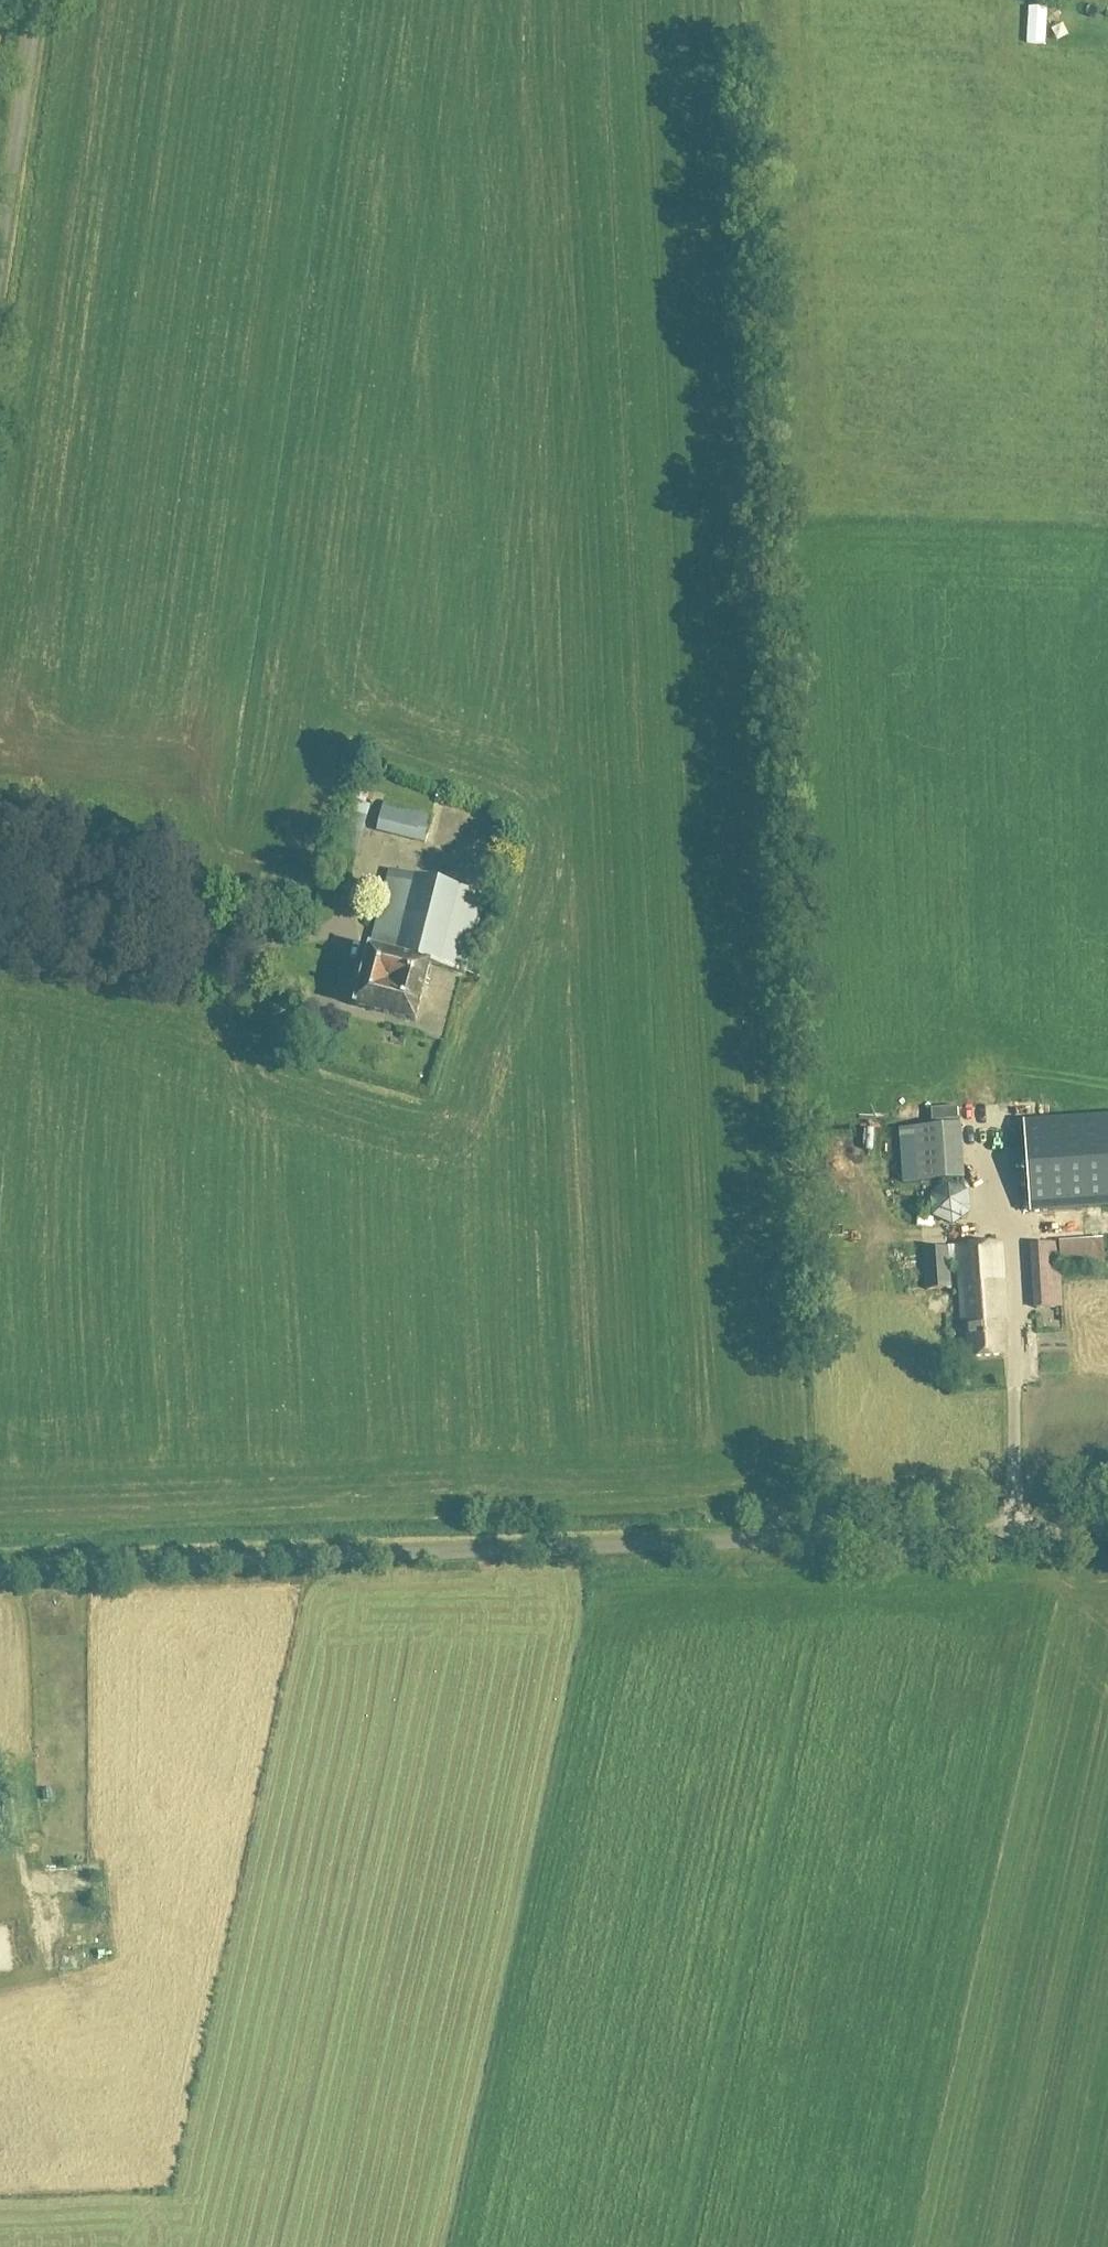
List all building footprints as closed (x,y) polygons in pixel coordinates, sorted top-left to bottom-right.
[(428,812),(385,802),(378,831),(426,843),(434,814),(428,812)] [(464,974),(485,894),(390,870),(355,1006),(416,1022),(430,965),(464,974)] [(1023,1122),(1030,1212),(1107,1206),(1107,1116),(1023,1122)] [(903,1184),(964,1179),(960,1125),(899,1130),(903,1184)] [(1053,1256),(1093,1254),(1092,1235),(1052,1237),(1053,1256)] [(1054,1239),(1028,1240),(1030,1308),(1057,1307),(1054,1239)] [(958,1247),(949,1248),(925,1250),(928,1291),(952,1289),(950,1262),(959,1261),(963,1324),(967,1323),(970,1358),(1005,1356),(1003,1321),(1007,1320),(1002,1244),(958,1247)] [(89,1924),(70,1926),(71,1936),(91,1934),(89,1924)] [(0,1935),(0,1965),(13,1964),(12,1935),(0,1935)]
